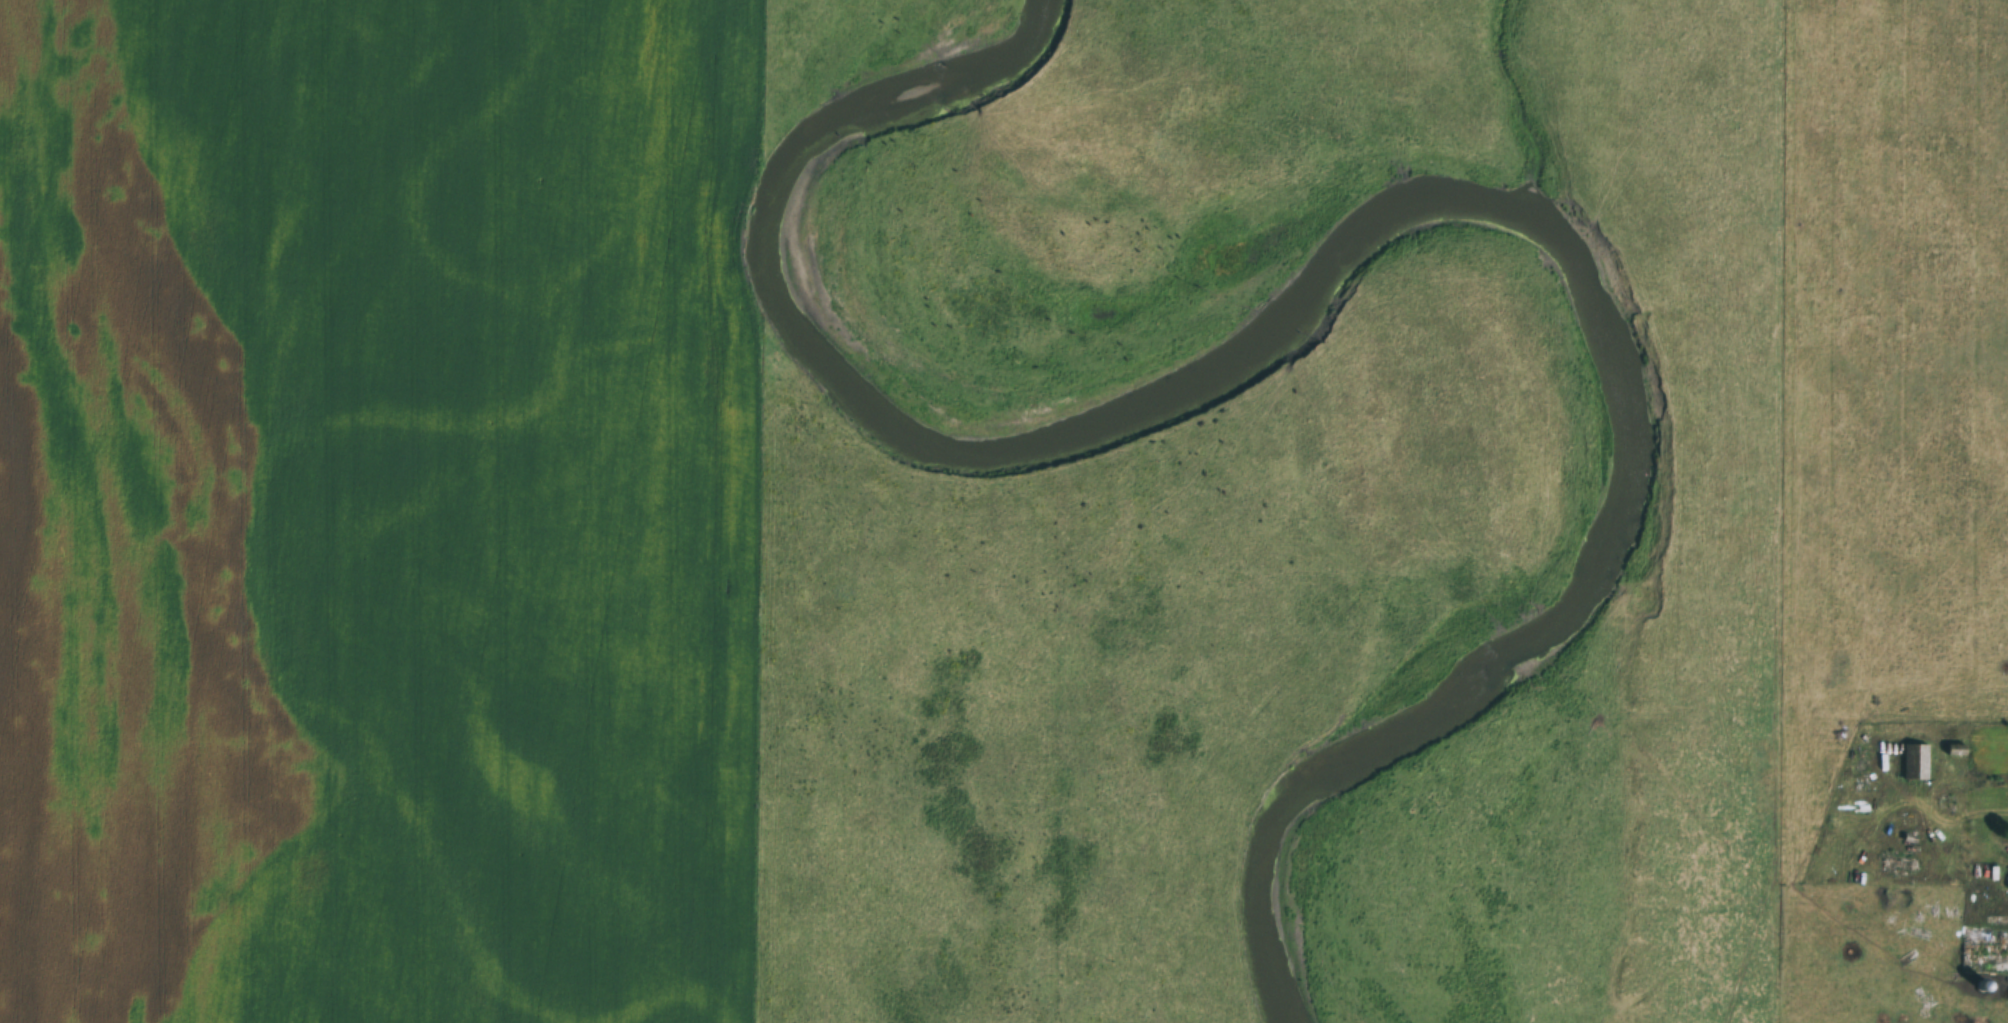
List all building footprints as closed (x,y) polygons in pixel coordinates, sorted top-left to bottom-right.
[(1926,781),(1926,745),(1903,745),(1903,781),(1926,781)] [(1964,747),(1947,747),(1947,755),(1964,755),(1964,747)] [(2007,976),(2007,956),(1961,956),(1961,976),(2007,976)]
